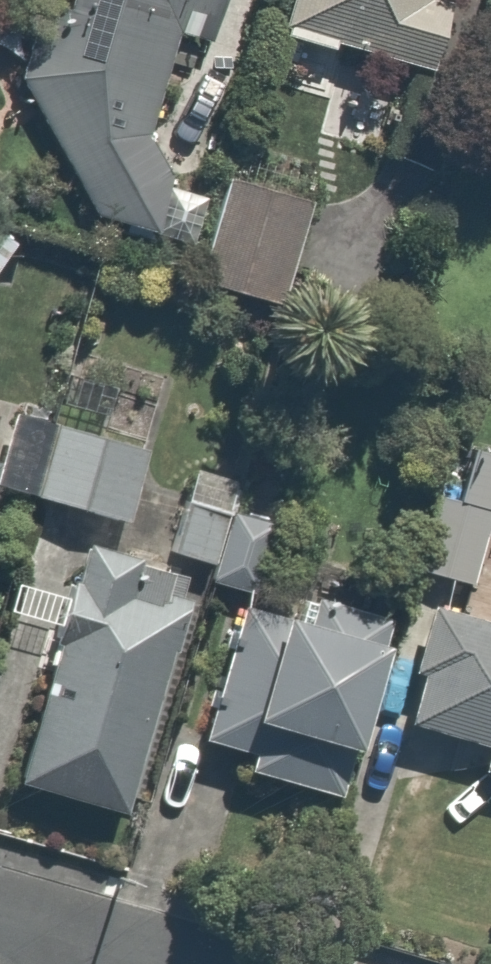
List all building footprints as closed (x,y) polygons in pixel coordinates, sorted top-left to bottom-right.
[(21,90),(120,234),(148,240),(166,163),(132,155),(163,18),(205,28),(212,0),(49,0),(21,90)] [(261,19),(428,67),(447,0),(266,0),(261,19)] [(296,191),(206,167),(178,273),(268,296),(296,191)] [(142,436),(54,404),(24,487),(113,518),(142,436)] [(490,495),(490,448),(458,438),(419,571),(464,585),(490,495)] [(261,469),(187,451),(163,549),(236,567),(261,469)] [(71,533),(0,767),(0,771),(105,804),(178,566),(71,533)] [(303,602),(226,581),(186,729),(232,741),(223,773),(255,781),(257,774),(324,792),(376,601),(309,582),(303,602)] [(422,595),(391,715),(474,737),(464,775),(490,782),(490,614),(422,595)]
